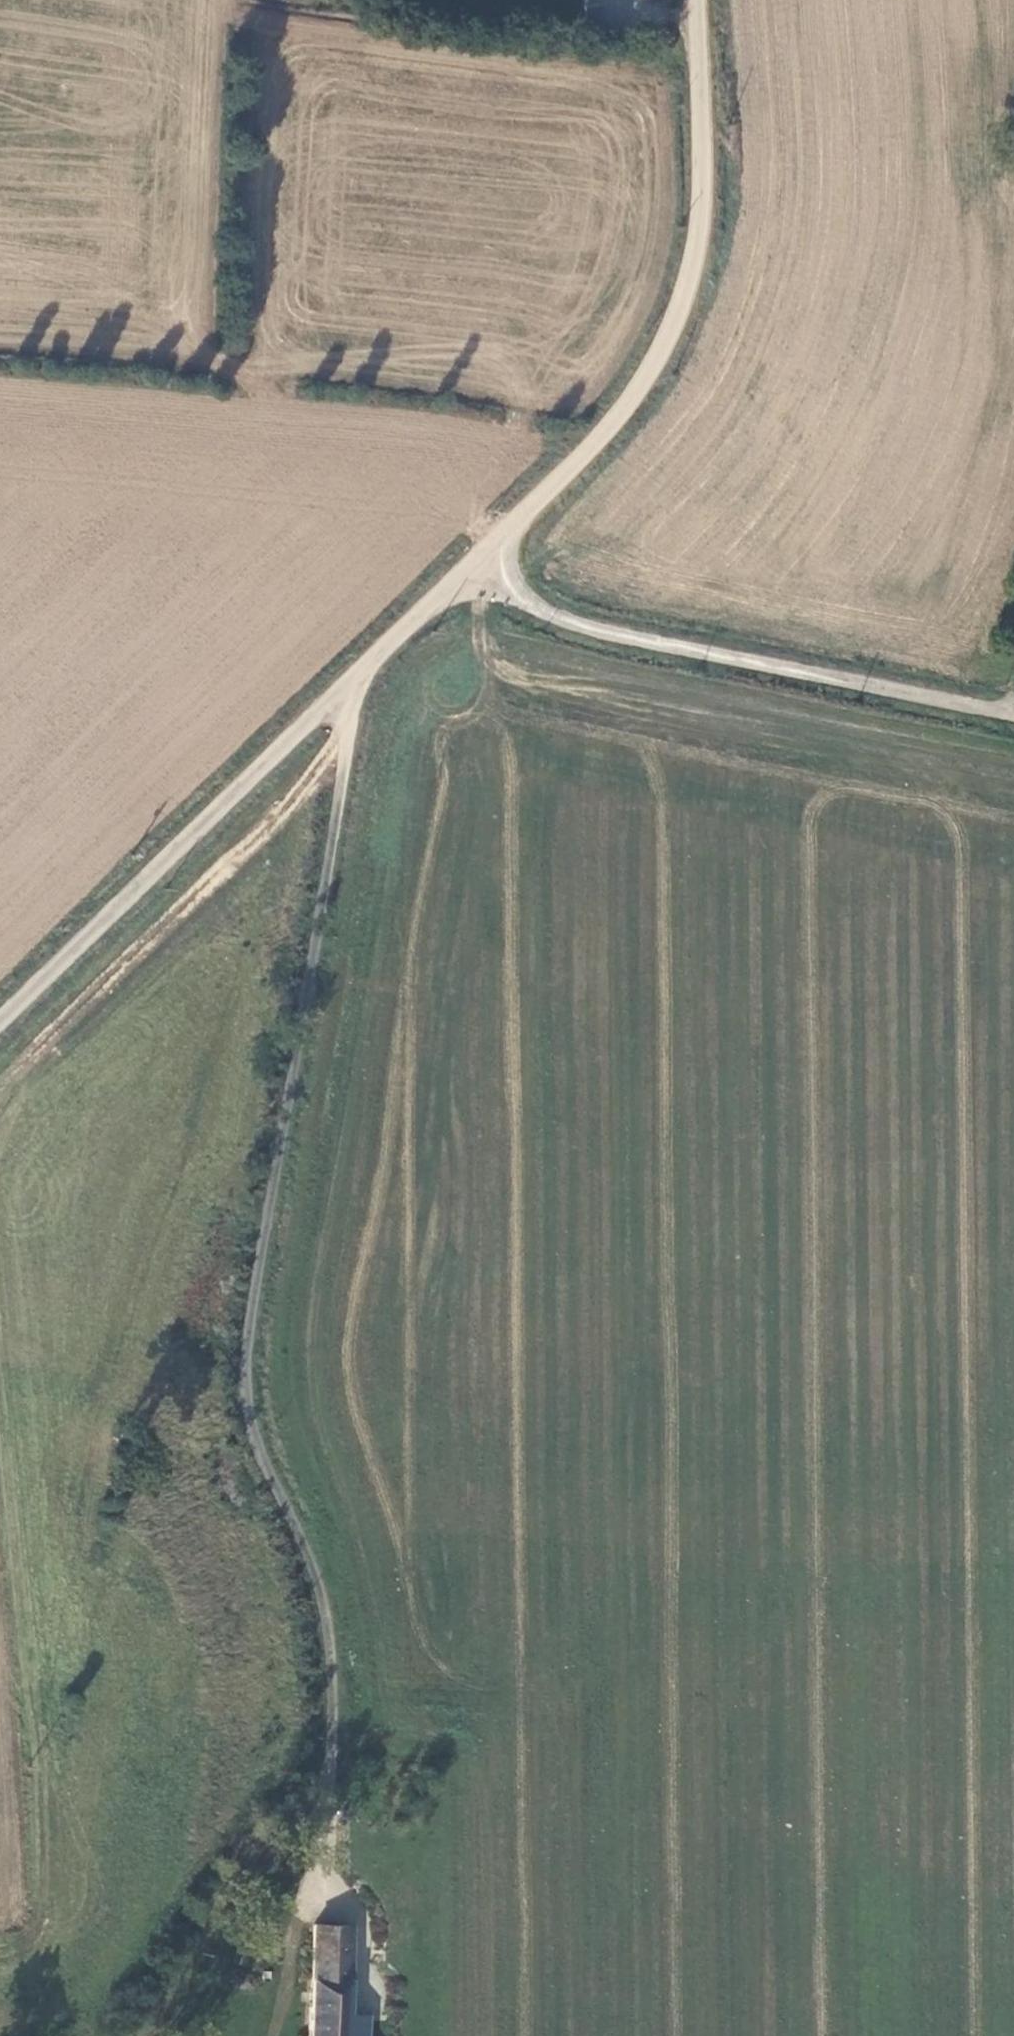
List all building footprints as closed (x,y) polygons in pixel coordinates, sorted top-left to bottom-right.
[(308,2035),(347,2035),(347,2021),(350,1927),(309,1927),(308,2035)] [(347,2021),(347,2035),(365,2035),(365,2022),(347,2021)]
